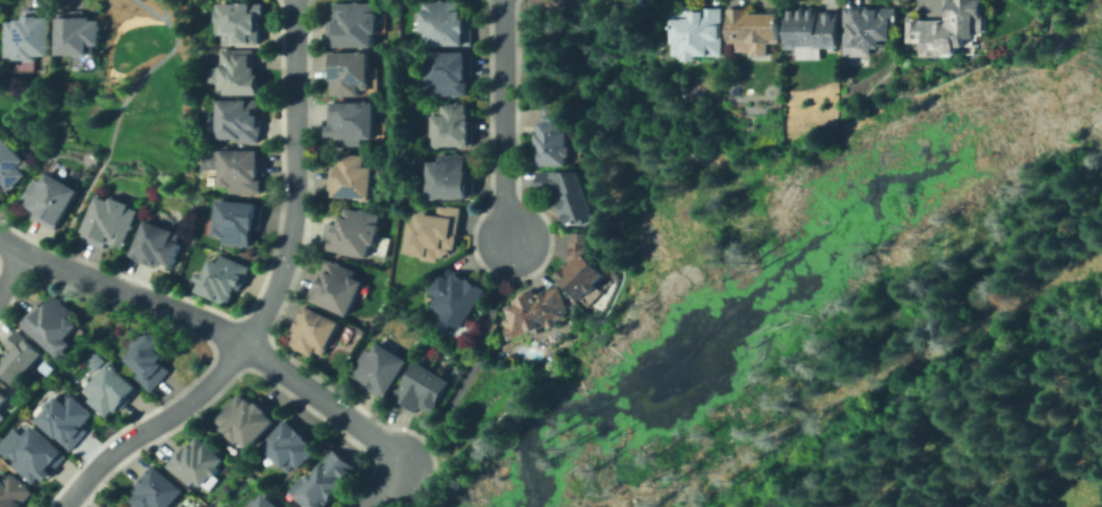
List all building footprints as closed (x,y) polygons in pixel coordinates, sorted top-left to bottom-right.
[(422,9),(422,0),(457,0),(457,16),(469,16),(469,43),(422,43),(422,30),(418,30),(418,9),(422,9)] [(946,18),(947,0),(986,0),(986,31),(976,31),(976,36),(967,36),(967,45),(959,45),(959,52),(925,52),(925,40),(906,40),(906,18),(946,18)] [(373,2),(373,12),(373,33),(373,45),(331,45),(331,44),(323,44),(323,19),(331,19),(331,2),(373,2)] [(219,3),(262,3),(262,13),(258,13),(258,43),(219,43),(219,32),(215,32),(215,21),(210,21),(210,7),(215,8),(215,3),(219,3)] [(881,4),(881,7),(899,7),(898,24),(893,24),(893,38),(881,38),(881,45),(785,45),(786,9),(844,9),(844,4),(881,4)] [(684,54),(669,54),(669,11),(684,11),(684,9),(700,9),(700,7),(721,7),(721,54),(684,54)] [(746,7),(746,12),(778,12),(778,40),(761,40),(761,46),(750,46),(750,40),(730,40),(730,7),(746,7)] [(36,56),(36,58),(17,58),(17,56),(7,55),(7,20),(23,20),(23,9),(51,9),(50,54),(36,54),(36,56)] [(85,9),(85,15),(90,15),(90,19),(98,19),(97,35),(90,35),(90,51),(58,51),(58,9),(85,9)] [(251,48),(251,74),(255,74),(255,95),(220,95),(220,80),(206,80),(206,66),(220,66),(220,48),(251,48)] [(357,92),(328,92),(328,52),(367,52),(367,88),(357,88),(357,92)] [(470,53),(469,77),(465,77),(465,95),(435,95),(435,87),(422,87),(423,53),(424,53),(470,53)] [(254,99),(254,114),(258,114),(258,141),(237,141),(237,139),(214,139),(214,134),(207,134),(207,114),(215,114),(215,99),(254,99)] [(360,135),(360,144),(332,144),(332,135),(324,135),(324,124),(329,124),(329,102),(371,102),(371,135),(360,135)] [(463,103),(463,112),(467,112),(467,119),(470,119),(470,146),(429,146),(429,112),(439,112),(439,103),(463,103)] [(555,104),(554,120),(560,120),(560,130),(565,130),(565,164),(532,164),(532,129),(537,129),(537,120),(541,120),(542,104),(555,104)] [(4,195),(0,191),(0,139),(2,136),(29,162),(20,170),(24,175),(4,195)] [(254,148),(254,172),(258,172),(258,194),(227,194),(227,187),(216,187),(216,148),(254,148)] [(372,161),(369,199),(325,195),(328,170),(336,172),(336,163),(335,163),(336,152),(364,154),(363,161),(372,161)] [(462,161),(462,169),(472,169),(472,196),(437,196),(424,195),(424,161),(435,161),(435,153),(462,153),(462,161)] [(78,189),(53,229),(31,214),(34,208),(20,199),(35,175),(42,179),(47,169),(78,189)] [(578,176),(593,213),(567,224),(555,192),(534,192),(534,172),(578,172),(578,176)] [(78,231),(95,194),(106,199),(107,196),(138,209),(120,250),(78,231)] [(261,203),(259,229),(251,228),(249,246),(220,243),(220,235),(207,234),(211,198),(261,203)] [(459,208),(455,244),(437,256),(437,260),(411,256),(411,252),(402,251),(406,221),(412,222),(414,212),(436,216),(437,205),(459,208)] [(378,214),(375,225),(379,225),(374,247),(370,246),(368,257),(315,246),(321,220),(335,222),(336,216),(342,217),(343,207),(378,214)] [(179,233),(175,244),(178,245),(171,268),(154,263),(153,265),(129,256),(142,220),(179,233)] [(604,275),(580,300),(555,276),(570,260),(570,232),(591,232),(591,263),(604,275)] [(218,253),(249,266),(238,289),(233,287),(225,307),(193,293),(197,283),(193,280),(198,269),(201,272),(207,260),(214,262),(218,253)] [(354,269),(352,277),(360,280),(346,316),(305,299),(315,275),(318,277),(326,257),(354,269)] [(484,290),(458,328),(440,316),(441,313),(429,305),(435,297),(427,291),(446,263),(484,290)] [(556,285),(567,315),(557,319),(560,326),(546,331),(545,328),(508,342),(502,328),(505,327),(502,318),(508,316),(505,307),(515,304),(513,296),(533,288),(535,294),(556,285)] [(52,291),(74,309),(66,319),(76,327),(66,339),(68,341),(58,354),(24,327),(52,291)] [(336,322),(320,354),(315,351),(312,357),(284,344),(303,306),(336,322)] [(20,384),(0,368),(0,361),(11,349),(7,345),(21,329),(47,351),(20,384)] [(120,360),(146,329),(165,345),(159,353),(163,356),(159,362),(166,368),(148,389),(134,377),(137,374),(120,360)] [(374,342),(405,361),(383,396),(347,374),(363,348),(369,352),(374,342)] [(413,361),(449,382),(430,414),(418,407),(415,414),(391,400),(413,361)] [(84,387),(106,363),(135,389),(113,414),(110,410),(106,416),(89,401),(94,397),(84,387)] [(18,396),(0,417),(0,373),(8,379),(3,384),(18,396)] [(61,392),(70,399),(75,395),(98,414),(72,445),(40,419),(61,392)] [(212,420),(237,393),(250,404),(257,395),(279,414),(246,451),(237,442),(233,447),(218,433),(222,429),(212,420)] [(260,445),(287,416),(307,433),(302,439),(313,449),(295,469),(291,464),(285,470),(260,445)] [(69,456),(46,482),(40,476),(34,483),(12,464),(17,459),(9,452),(33,425),(69,456)] [(164,466),(179,444),(186,449),(194,439),(220,459),(200,487),(193,481),(189,485),(164,466)] [(352,464),(318,506),(304,506),(291,496),(331,447),(352,464)] [(182,489),(168,506),(141,506),(129,497),(152,466),(182,489)] [(39,492),(23,506),(0,506),(0,474),(3,471),(12,480),(20,473),(39,492)] [(261,495),(274,506),(250,506),(261,495)]
